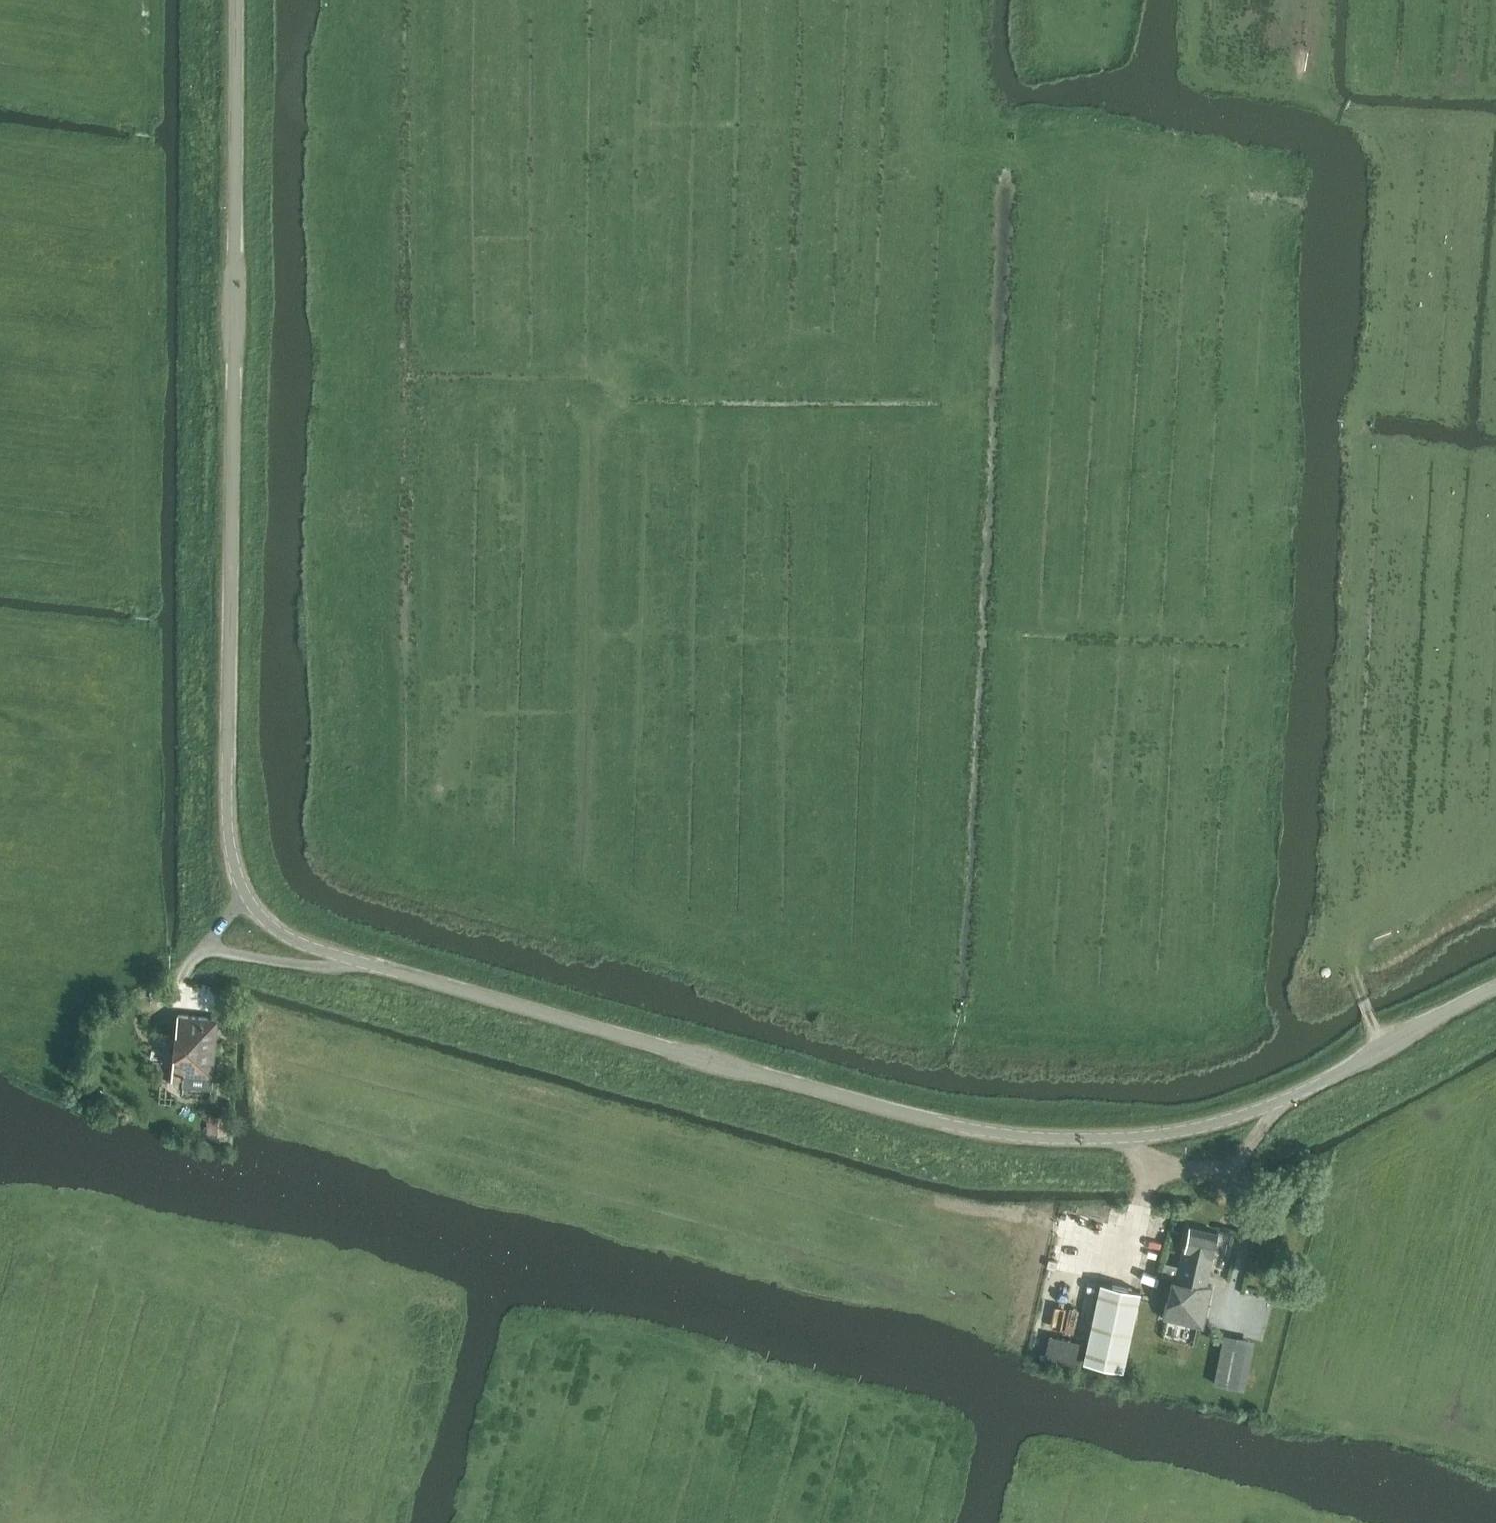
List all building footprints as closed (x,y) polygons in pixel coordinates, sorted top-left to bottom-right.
[(213,1076),(219,1017),(178,1014),(171,1081),(184,1082),(185,1074),(213,1076)] [(207,1135),(227,1134),(228,1115),(209,1115),(209,1121),(207,1121),(207,1135)] [(1213,1286),(1212,1286),(1206,1285),(1218,1232),(1189,1225),(1176,1280),(1170,1279),(1165,1301),(1166,1301),(1163,1317),(1204,1327),(1213,1286)] [(1099,1283),(1082,1360),(1123,1369),(1140,1292),(1099,1283)] [(1213,1383),(1239,1390),(1244,1391),(1255,1340),(1223,1333),(1213,1383)] [(1084,1342),(1049,1334),(1044,1358),(1079,1365),(1084,1342)]
